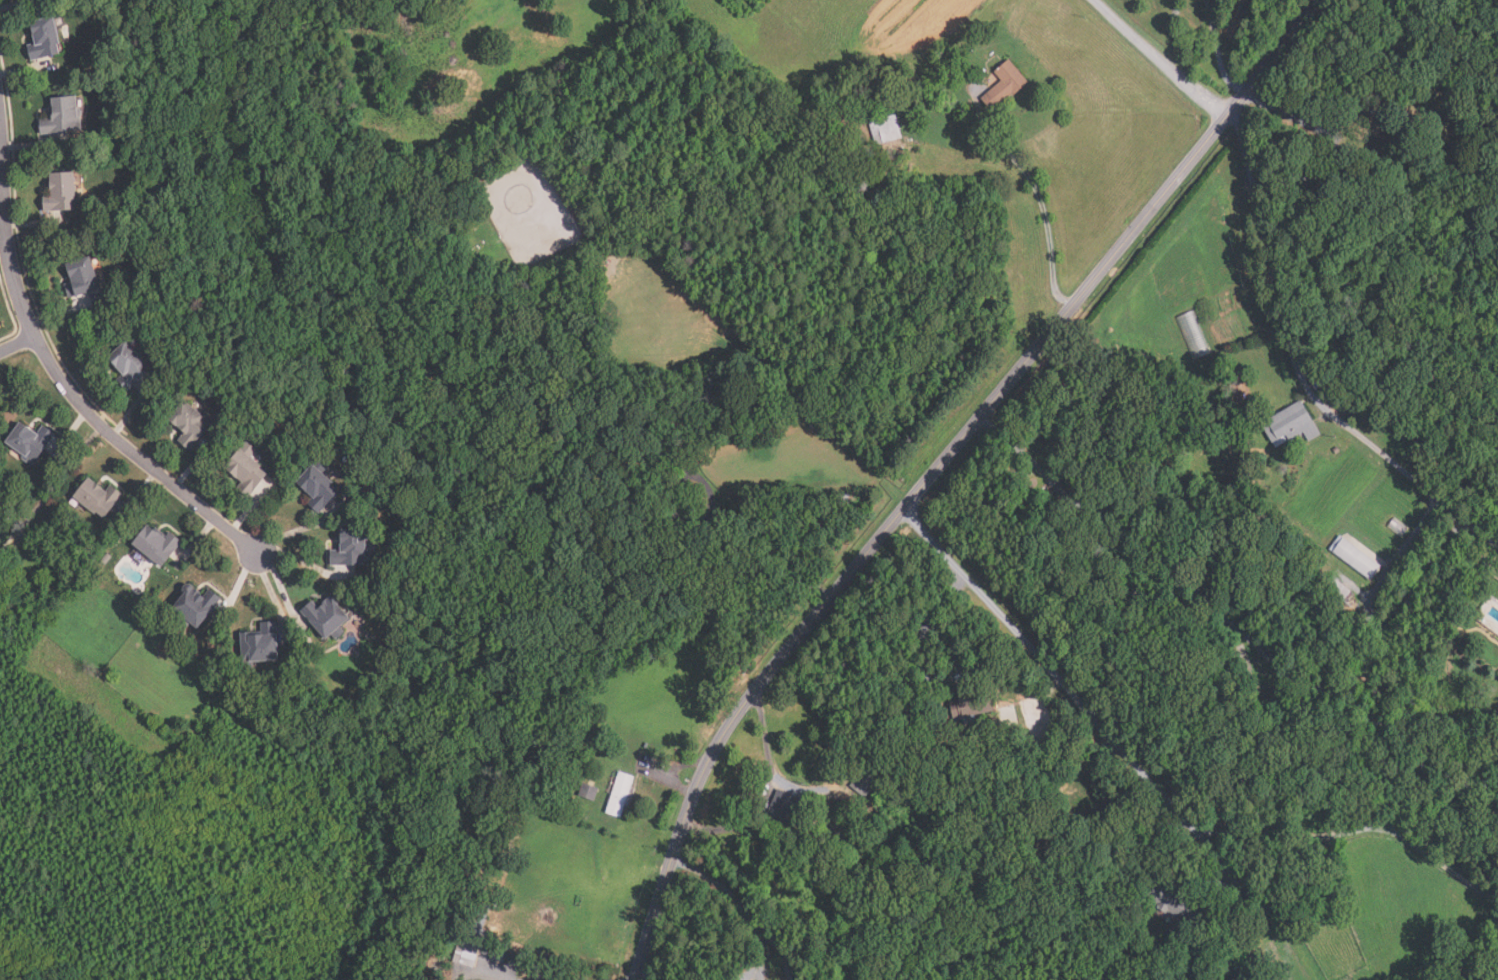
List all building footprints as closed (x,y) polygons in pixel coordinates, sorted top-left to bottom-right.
[(35,47),(29,48),(30,60),(60,56),(55,17),(31,20),(35,47)] [(994,111),(982,98),(1003,80),(996,71),(1011,58),(1031,82),(1015,95),(1014,93),(994,111)] [(38,119),(40,135),(82,131),(78,96),(50,99),(52,118),(38,119)] [(878,145),(870,122),(897,114),(904,137),(878,145)] [(917,132),(916,123),(926,122),(927,131),(917,132)] [(1341,174),(1335,166),(1343,159),(1349,167),(1341,174)] [(44,211),(76,211),(76,174),(51,174),(51,202),(44,202),(44,211)] [(593,263),(602,272),(611,263),(602,254),(593,263)] [(71,283),(65,284),(69,299),(100,290),(91,257),(66,264),(71,283)] [(1192,360),(1176,317),(1194,310),(1211,353),(1192,360)] [(108,359),(123,375),(117,381),(128,392),(151,369),(125,342),(108,359)] [(1320,385),(1314,389),(1310,383),(1316,379),(1320,385)] [(1269,442),(1258,423),(1298,399),(1318,433),(1306,440),(1301,431),(1287,439),(1283,433),(1269,442)] [(191,449),(181,440),(187,433),(171,420),(187,400),(202,413),(204,411),(215,421),(191,449)] [(36,464),(55,433),(42,425),(37,434),(19,423),(5,446),(36,464)] [(251,496),(239,487),(244,481),(226,466),(247,440),(258,449),(256,452),(261,455),(258,459),(265,465),(262,467),(269,473),(251,496)] [(313,462),(336,480),(334,483),(342,490),(324,513),(311,503),(316,496),(298,482),(313,462)] [(123,495),(110,486),(106,491),(88,479),(74,500),(105,521),(123,495)] [(833,505),(833,495),(848,494),(849,504),(833,505)] [(1401,537),(1387,527),(1393,517),(1407,527),(1401,537)] [(170,535),(167,539),(148,525),(133,547),(163,568),(181,543),(170,535)] [(378,528),(378,540),(369,540),(370,565),(333,566),(333,552),(343,552),(342,529),(378,528)] [(1379,565),(1367,580),(1327,550),(1339,534),(1379,565)] [(1342,600),(1319,584),(1327,574),(1349,590),(1342,600)] [(224,597),(201,628),(194,623),(187,632),(179,625),(185,616),(175,608),(187,592),(184,590),(190,582),(202,590),(200,592),(205,596),(212,588),(224,597)] [(353,618),(328,640),(302,610),(314,600),(320,608),(325,603),(324,602),(328,599),(329,601),(338,593),(345,601),(341,605),(353,618)] [(279,621),(282,658),(256,661),(257,670),(246,671),(243,631),(250,631),(251,635),(264,634),(263,622),(279,621)] [(1460,637),(1443,643),(1440,636),(1458,630),(1460,637)] [(1280,700),(1268,700),(1268,688),(1280,689),(1280,700)] [(957,718),(953,699),(969,696),(968,692),(985,689),(986,694),(994,692),(998,711),(957,718)] [(866,797),(852,785),(860,775),(858,774),(861,770),(863,771),(866,767),(881,779),(866,797)] [(622,817),(608,812),(621,772),(635,777),(632,787),(637,789),(631,807),(626,805),(622,817)] [(987,787),(985,777),(999,774),(1001,783),(987,787)] [(599,787),(595,800),(580,795),(584,782),(599,787)] [(788,830),(772,823),(776,816),(769,813),(780,789),(802,799),(796,810),(802,813),(795,828),(789,826),(788,830)] [(1191,920),(1179,913),(1178,916),(1168,910),(1166,913),(1156,908),(1158,905),(1146,898),(1157,880),(1163,884),(1166,880),(1183,890),(1180,896),(1189,901),(1186,904),(1197,910),(1191,920)] [(1313,920),(1309,913),(1326,905),(1330,912),(1313,920)] [(473,968),(453,962),(459,940),(480,946),(473,968)] [(503,964),(507,952),(519,956),(515,968),(503,964)]
